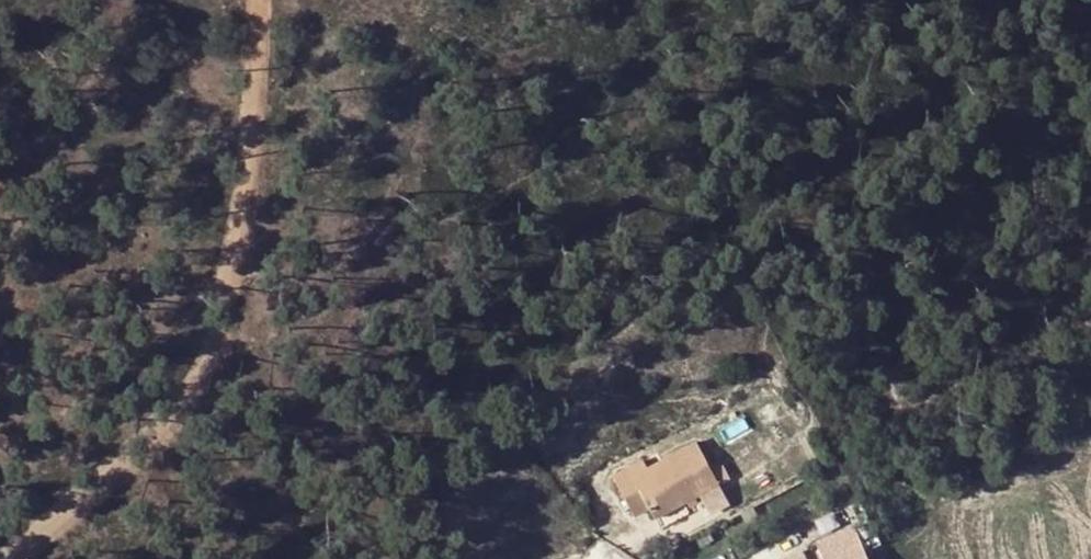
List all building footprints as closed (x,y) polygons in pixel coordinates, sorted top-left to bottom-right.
[(695,440),(658,460),(631,474),(628,467),(611,475),(634,514),(649,506),(654,517),(683,502),(717,483),(695,440)] [(631,474),(658,460),(654,451),(628,467),(631,474)] [(805,555),(807,558),(866,558),(860,543),(822,558),(818,550),(805,555)]
